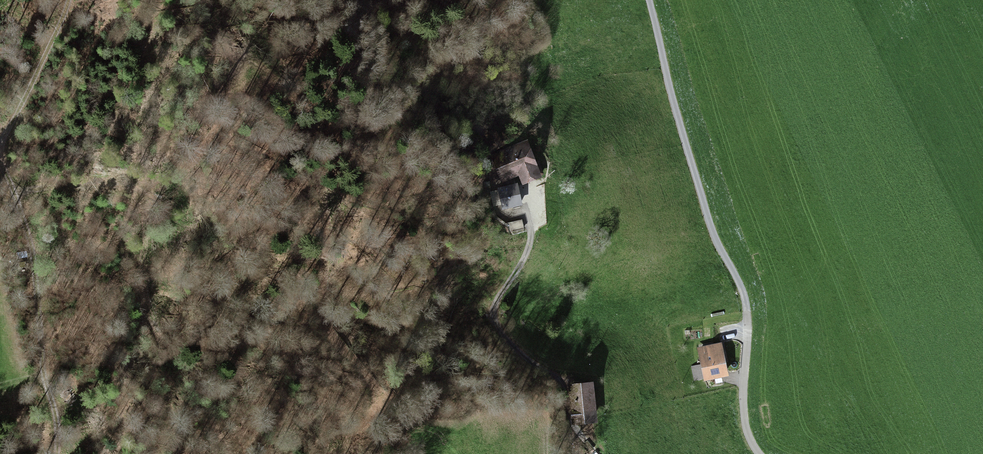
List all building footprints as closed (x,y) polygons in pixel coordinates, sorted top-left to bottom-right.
[(494,131),(486,136),(495,148),(502,144),(494,131)] [(526,144),(488,161),(497,182),(519,172),(524,182),(540,176),(526,144)] [(481,197),(491,196),(490,181),(480,182),(481,197)] [(516,188),(498,192),(501,207),(520,203),(516,188)] [(522,221),(507,224),(509,232),(524,230),(522,221)] [(700,351),(703,367),(705,377),(727,372),(721,346),(700,351)] [(695,379),(705,377),(703,367),(692,369),(695,379)] [(590,384),(570,387),(575,420),(596,417),(590,384)]
